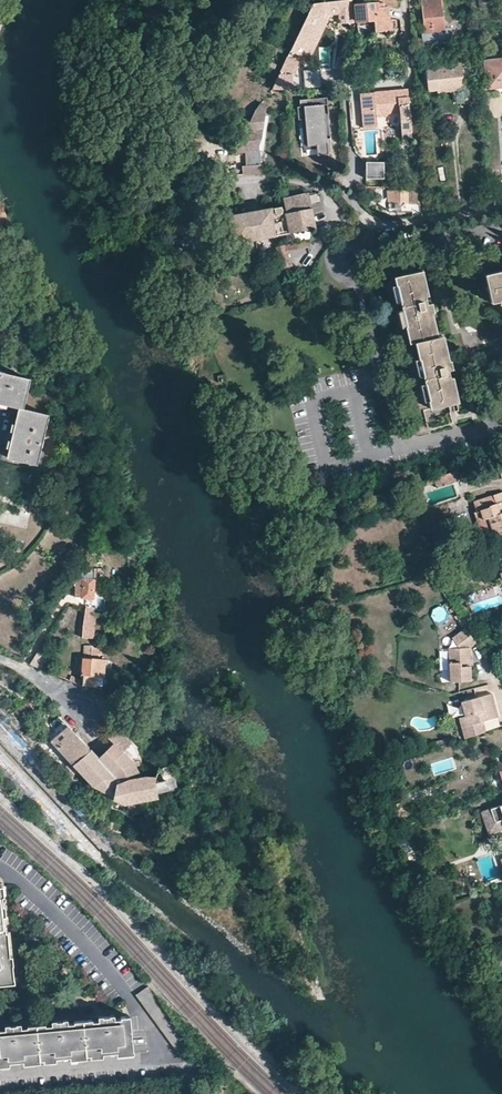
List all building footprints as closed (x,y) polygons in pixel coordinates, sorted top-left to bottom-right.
[(348,0),(346,0),(315,4),(290,52),(304,59),(327,15),(339,13),(340,21),(340,24),(351,23),(348,0)] [(357,22),(371,20),(373,34),(387,32),(387,31),(391,30),(390,23),(389,19),(387,9),(399,8),(398,0),(354,0),(357,22)] [(442,0),(421,0),(424,35),(422,35),(423,47),(451,44),(451,33),(445,34),(442,0)] [(330,22),(340,21),(339,13),(327,15),(304,59),(309,62),(330,22)] [(476,59),(475,51),(457,53),(457,61),(460,60),(476,59)] [(300,61),(288,56),(279,74),(296,75),(300,61)] [(476,59),(460,60),(461,64),(463,82),(478,80),(476,59)] [(482,62),(485,88),(501,86),(501,60),(482,62)] [(463,82),(461,64),(427,67),(429,89),(438,89),(439,91),(463,89),(463,82)] [(407,88),(360,93),(364,127),(378,126),(377,116),(388,115),(388,112),(399,111),(401,132),(411,132),(409,101),(407,88)] [(327,138),(324,102),(319,103),(319,98),(300,99),(301,106),(298,106),(299,121),(306,121),(308,148),(318,147),(319,157),(329,156),(329,151),(333,151),(331,138),(327,138)] [(254,114),(235,152),(244,151),(259,150),(262,150),(261,140),(264,139),(263,113),(267,108),(261,104),(254,114)] [(260,165),(259,150),(244,151),(245,166),(260,165)] [(242,175),(263,174),(263,165),(260,165),(245,166),(242,166),(242,175)] [(379,171),(371,171),(371,167),(364,167),(364,171),(364,182),(379,183),(379,171)] [(335,188),(350,187),(348,169),(334,171),(335,188)] [(419,188),(417,187),(411,187),(411,190),(387,190),(389,212),(414,212),(414,216),(421,215),(419,188)] [(227,216),(232,244),(275,236),(314,229),(309,201),(307,194),(282,199),(283,206),(280,206),(280,208),(273,209),(273,208),(227,216)] [(311,247),(310,240),(277,247),(281,268),(283,267),(284,274),(291,272),(288,251),(311,247)] [(431,407),(457,401),(450,378),(449,378),(446,369),(452,368),(449,358),(448,359),(441,336),(437,336),(431,312),(434,312),(431,304),(427,305),(424,295),(427,295),(421,271),(395,277),(410,342),(415,342),(431,407)] [(485,275),(491,302),(501,299),(501,271),(485,275)] [(14,297),(0,295),(0,312),(11,314),(14,297)] [(0,329),(0,345),(12,348),(15,332),(0,329)] [(29,379),(0,372),(0,403),(19,408),(15,425),(7,457),(36,464),(47,415),(23,408),(23,407),(29,379)] [(465,479),(463,470),(432,479),(435,489),(464,480),(465,479)] [(501,535),(501,493),(474,502),(476,513),(479,512),(483,522),(488,520),(493,537),(501,535)] [(96,577),(76,577),(75,587),(75,596),(96,597),(96,577)] [(83,623),(83,637),(95,637),(97,611),(87,606),(83,623)] [(476,644),(465,629),(453,638),(460,649),(449,649),(451,682),(472,681),(470,648),(476,644)] [(82,658),(82,674),(83,674),(83,680),(83,685),(99,685),(98,676),(106,675),(107,659),(100,657),(100,654),(103,654),(103,647),(93,645),(85,644),(85,653),(84,658),(82,658)] [(72,680),(83,685),(83,680),(74,676),(72,680)] [(496,705),(493,693),(461,702),(465,717),(459,718),(465,738),(468,737),(487,731),(484,721),(500,717),(496,705)] [(58,734),(52,741),(74,764),(93,749),(61,717),(52,722),(58,734)] [(119,810),(133,818),(139,811),(152,809),(164,807),(193,799),(191,786),(178,788),(174,764),(159,768),(158,765),(153,776),(143,776),(142,766),(137,761),(143,759),(139,748),(139,746),(122,729),(120,730),(109,737),(115,742),(99,758),(114,776),(114,783),(112,795),(112,803),(119,810)] [(93,785),(112,795),(114,783),(114,776),(99,758),(99,755),(93,749),(74,764),(93,785)] [(391,821),(400,817),(394,801),(385,805),(391,821)] [(492,809),(497,822),(501,820),(501,805),(492,809)] [(500,832),(492,809),(482,812),(490,836),(500,832)] [(16,981),(13,952),(11,953),(9,927),(6,926),(5,913),(7,912),(7,910),(6,909),(6,901),(4,900),(4,894),(5,894),(4,882),(0,883),(0,982),(16,981)] [(139,994),(156,1023),(167,1017),(150,987),(139,994)] [(133,1050),(129,1017),(0,1029),(0,1063),(133,1050)]
